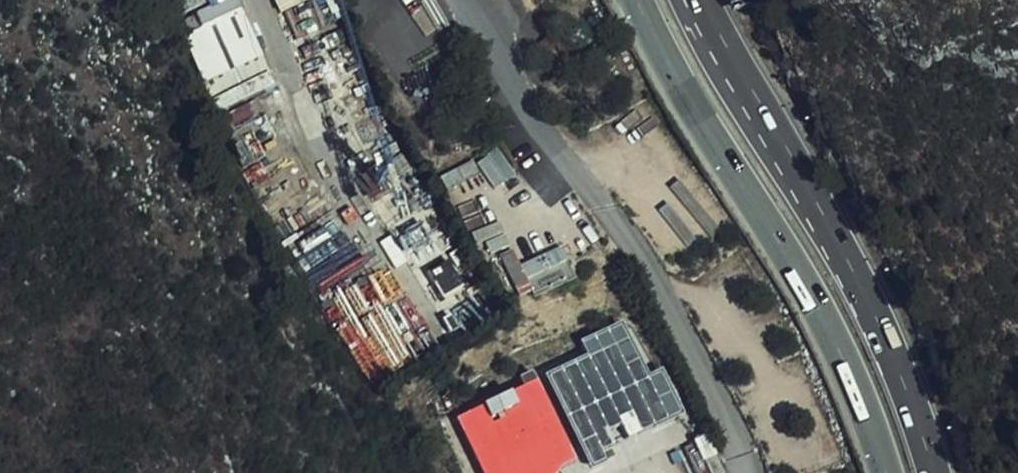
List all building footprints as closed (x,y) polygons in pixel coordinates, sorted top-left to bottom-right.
[(182,22),(220,109),(274,85),(236,0),(233,0),(182,22)] [(280,18),(321,2),(320,0),(272,0),(280,18)] [(480,162),(496,185),(515,173),(499,149),(480,162)] [(533,297),(576,279),(561,246),(519,264),(533,297)] [(547,373),(588,470),(607,462),(602,450),(684,415),(664,368),(649,374),(626,320),(580,340),(587,356),(547,373)] [(484,472),(550,472),(569,465),(531,376),(457,408),(484,472)] [(620,466),(622,472),(685,472),(676,447),(620,466)]
